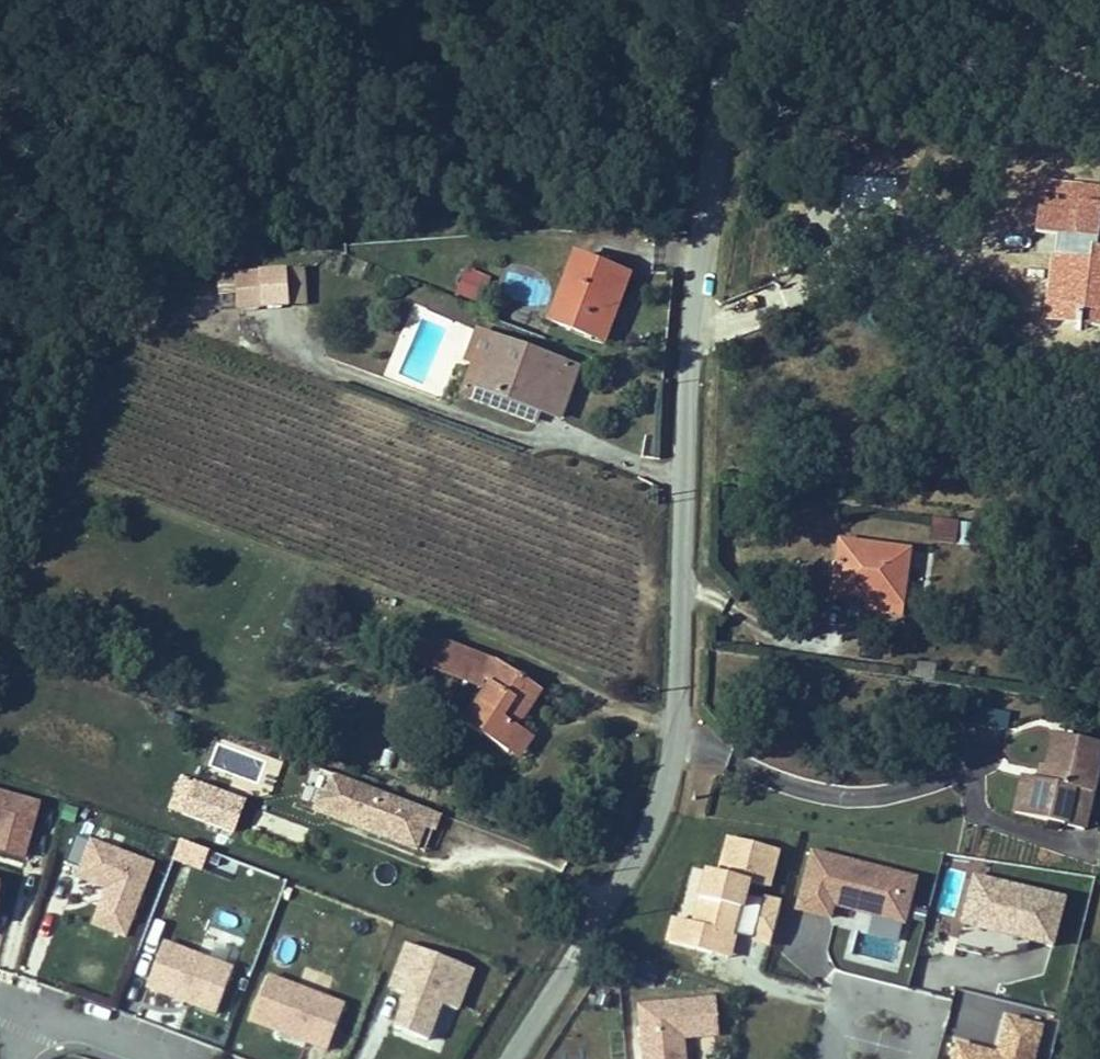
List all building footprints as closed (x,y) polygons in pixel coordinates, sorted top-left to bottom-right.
[(835,200),(891,204),(893,177),(838,173),(835,200)] [(1099,327),(1099,248),(1098,248),(1099,228),(1099,205),(1081,203),(1083,186),(1042,181),(1036,233),(1059,236),(1057,255),(1032,252),(1024,318),(1046,321),(1044,331),(1075,335),(1076,330),(1080,331),(1081,325),(1099,327)] [(1099,205),(1099,188),(1083,186),(1081,203),(1099,205)] [(603,341),(610,324),(597,319),(602,305),(615,310),(628,276),(574,255),(549,320),(603,341)] [(303,270),(285,271),(288,305),(306,304),(303,270)] [(479,303),(488,279),(465,270),(456,294),(479,303)] [(285,271),(235,275),(237,294),(238,308),(288,305),(285,271)] [(219,295),(237,294),(235,275),(218,276),(219,295)] [(610,324),(615,310),(602,305),(597,319),(610,324)] [(576,369),(478,332),(468,359),(475,361),(485,365),(477,387),(539,410),(558,417),(576,369)] [(485,365),(475,361),(463,393),(535,420),(539,410),(477,387),(485,365)] [(931,536),(955,539),(957,523),(933,520),(931,536)] [(970,547),(974,524),(960,522),(956,545),(970,547)] [(954,545),(955,539),(931,536),(930,542),(954,545)] [(908,551),(840,541),(833,593),(868,598),(867,610),(899,615),(908,551)] [(909,561),(909,583),(923,584),(924,561),(909,561)] [(421,664),(468,682),(471,674),(485,680),(491,684),(465,724),(508,752),(523,730),(516,726),(511,723),(523,705),(528,708),(540,689),(498,661),(432,635),(421,664)] [(471,674),(468,682),(482,688),(485,680),(471,674)] [(511,723),(516,726),(528,708),(523,705),(511,723)] [(968,725),(1006,730),(1008,712),(970,707),(968,725)] [(523,730),(508,752),(518,758),(532,736),(523,730)] [(1054,733),(1044,780),(1023,775),(1014,813),(1084,829),(1099,760),(1099,744),(1054,733)] [(439,814),(334,774),(327,793),(322,791),(315,810),(336,818),(344,815),(350,818),(348,823),(416,849),(424,827),(432,831),(439,814)] [(176,779),(166,815),(235,834),(245,798),(176,779)] [(22,862),(40,803),(0,790),(0,855),(22,862)] [(268,814),(262,831),(302,843),(307,827),(268,814)] [(125,937),(152,865),(75,835),(64,863),(81,869),(77,877),(107,889),(94,925),(125,937)] [(778,852),(731,840),(721,876),(710,874),(697,925),(678,920),(671,944),(712,955),(718,931),(736,935),(749,884),(768,889),(778,852)] [(918,879),(811,852),(797,905),(835,915),(838,904),(907,922),(918,879)] [(1048,947),(1061,896),(974,872),(960,924),(1048,947)] [(751,938),(771,943),(780,906),(761,901),(751,938)] [(146,988),(215,1014),(232,971),(163,944),(146,988)] [(386,1035),(445,1052),(470,965),(399,945),(380,1010),(393,1013),(386,1035)] [(266,977),(249,1022),(326,1051),(343,1007),(266,977)] [(949,1018),(978,1036),(995,1011),(966,993),(949,1018)] [(641,1009),(646,1058),(691,1058),(689,1038),(724,1035),(721,1001),(641,1009)] [(1012,1017),(1003,1050),(958,1038),(953,1058),(1032,1058),(1041,1023),(1012,1017)]
